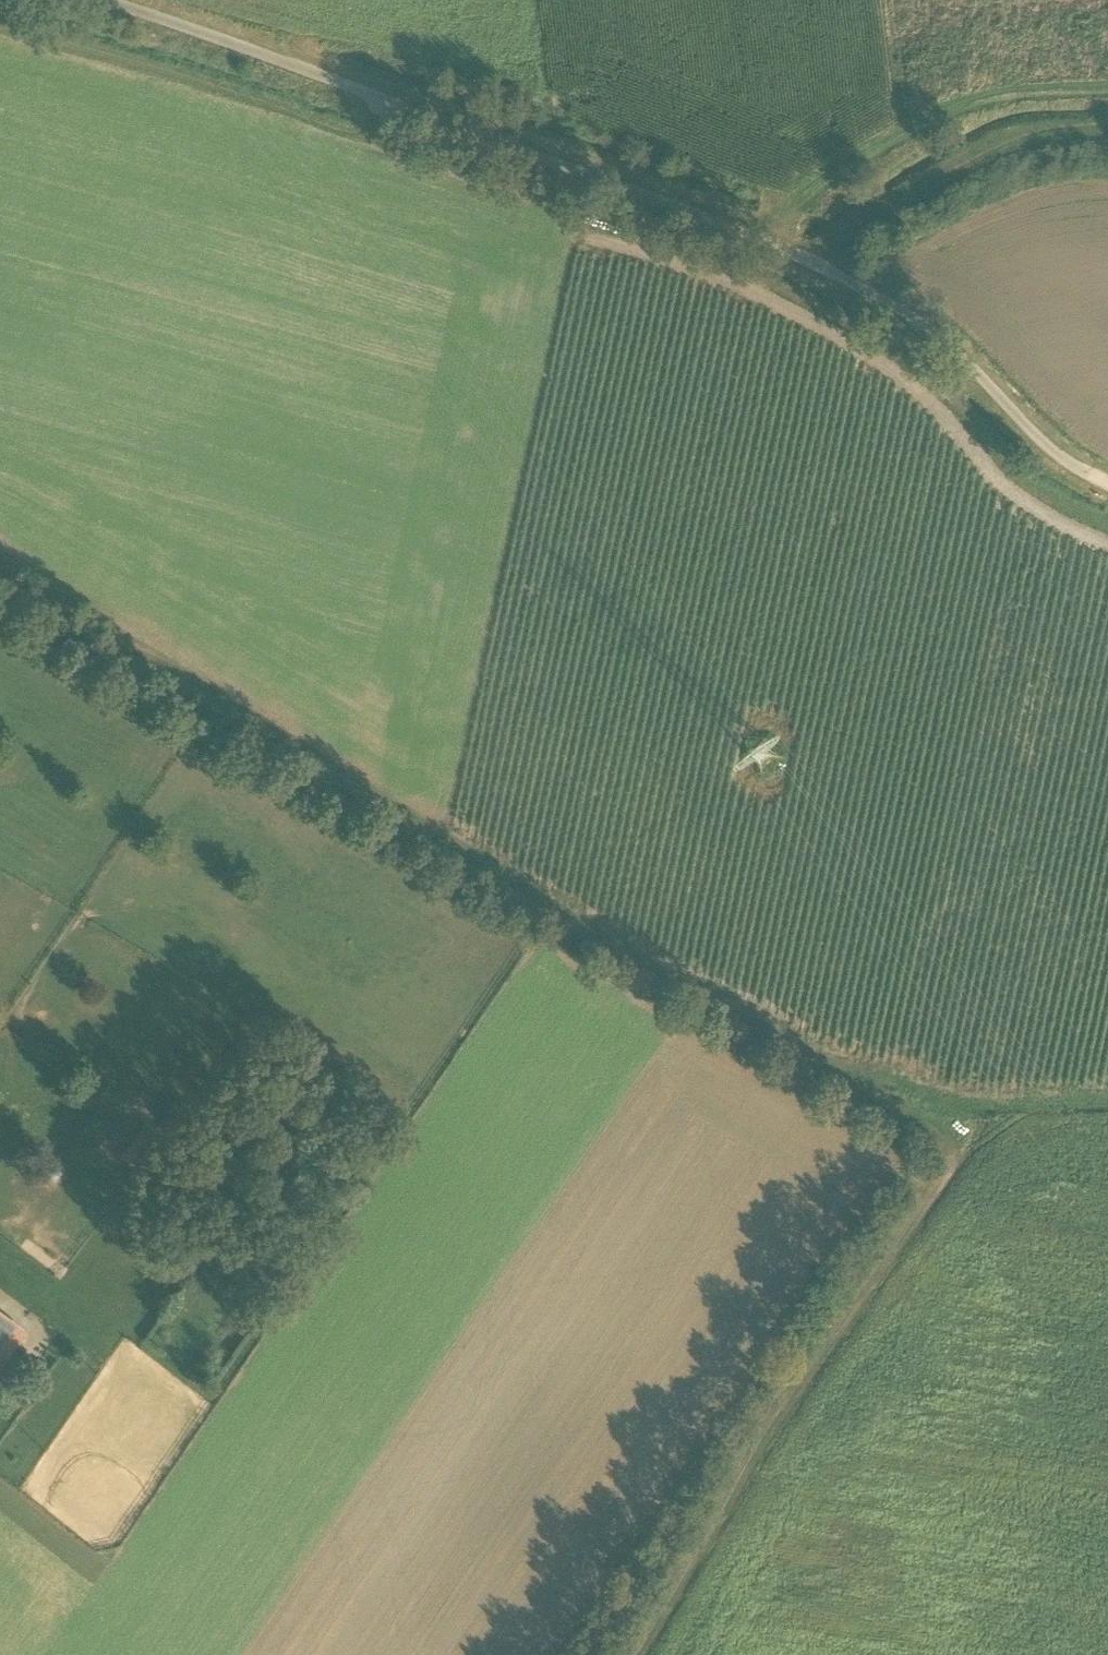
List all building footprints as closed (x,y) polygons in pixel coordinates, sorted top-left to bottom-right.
[(28,1334),(0,1313),(0,1370),(28,1334)]
